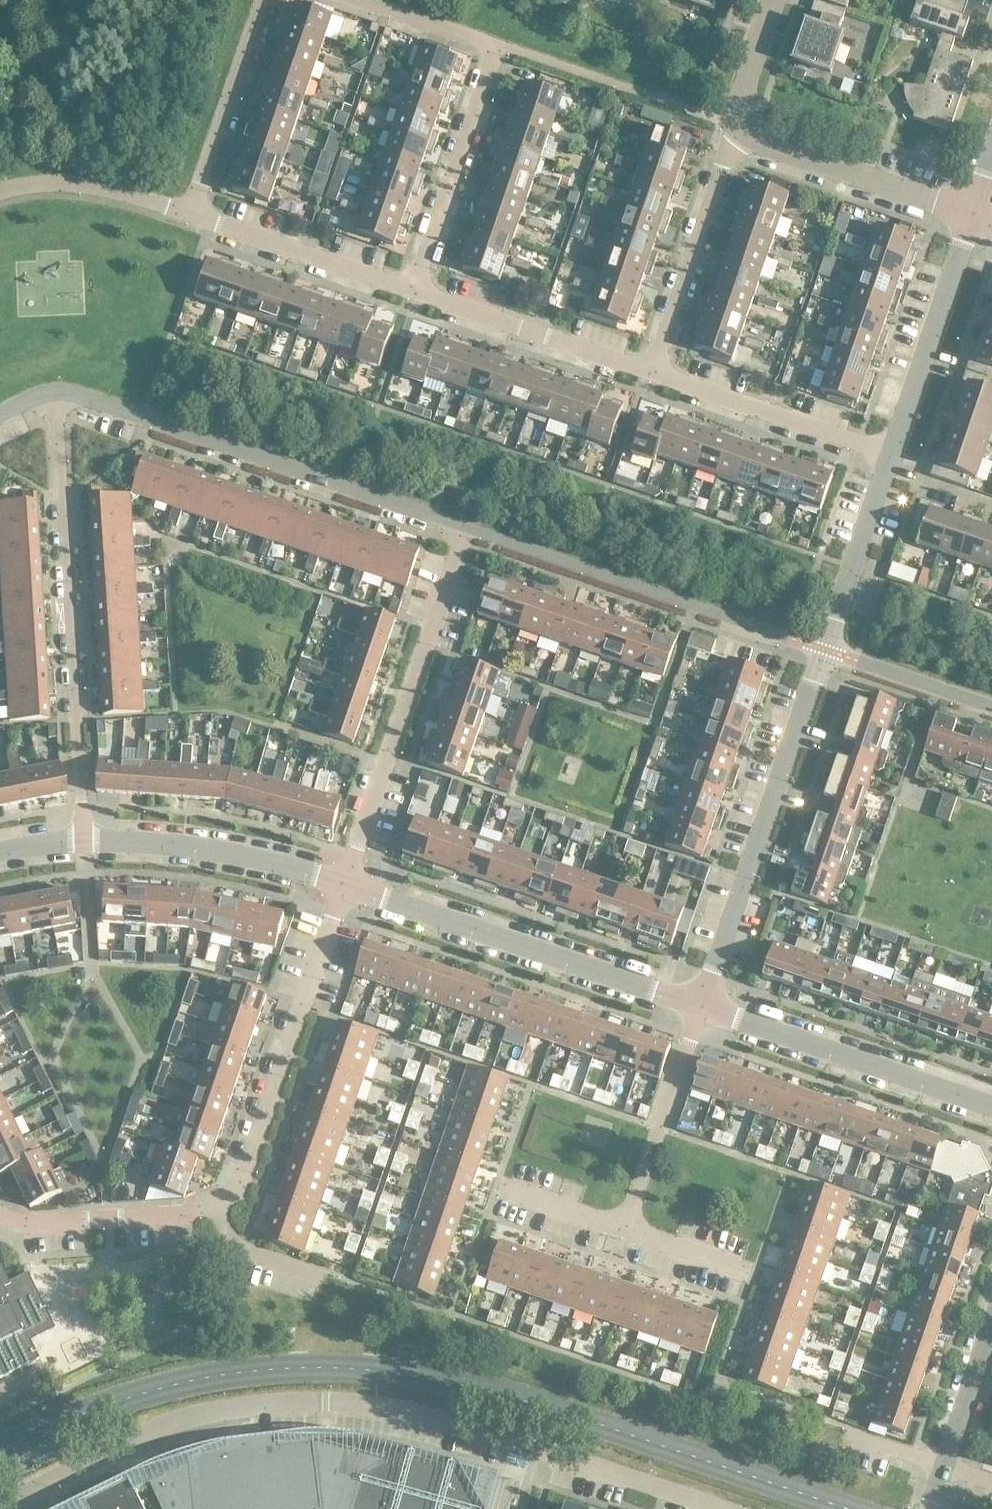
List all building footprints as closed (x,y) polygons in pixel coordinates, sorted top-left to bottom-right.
[(713,11),(716,0),(680,0),(713,11)] [(819,1),(845,10),(849,0),(819,0),(819,1)] [(936,49),(949,54),(955,38),(962,40),(969,20),(962,18),(967,2),(961,0),(918,0),(910,23),(941,33),(936,49)] [(845,10),(819,1),(811,24),(805,22),(792,60),(830,73),(843,35),(838,33),(845,10)] [(291,16),(288,26),(324,38),(332,17),(289,2),(285,14),(291,16)] [(630,20),(625,34),(635,38),(640,23),(630,20)] [(379,25),(372,23),(369,32),(376,35),(379,25)] [(324,38),(288,26),(285,36),(278,33),(275,44),(317,59),(324,38)] [(393,30),(385,27),(382,36),(390,39),(393,30)] [(317,59),(275,44),(271,55),(277,57),(274,67),(310,79),(317,59)] [(421,47),(413,69),(449,81),(453,71),(459,73),(463,62),(421,47)] [(949,54),(936,49),(923,86),(899,85),(899,86),(904,86),(904,94),(906,101),(909,108),(916,104),(917,106),(912,118),(949,131),(972,62),(949,54)] [(375,56),(369,75),(382,80),(383,77),(389,61),(375,56)] [(322,64),(331,68),(334,60),(324,57),(322,64)] [(343,63),(334,60),(331,68),(340,71),(343,63)] [(362,73),(366,60),(352,69),(362,73)] [(310,79),(274,67),(271,76),(264,74),(261,85),(303,99),(310,79)] [(793,68),(789,78),(801,83),(805,72),(793,68)] [(449,81),(413,69),(406,89),(449,104),(452,93),(446,91),(449,81)] [(381,85),(390,88),(393,80),(383,77),(382,80),(381,85)] [(402,83),(393,80),(390,88),(399,91),(402,83)] [(522,95),(518,105),(555,117),(562,95),(519,81),(515,93),(522,95)] [(303,99),(261,85),(257,96),(264,98),(260,108),(296,120),(303,99)] [(449,104),(406,89),(399,109),(435,122),(439,112),(445,114),(449,104)] [(308,105),(317,108),(320,101),(310,98),(308,105)] [(329,104),(320,101),(317,108),(326,112),(329,104)] [(610,104),(602,101),(599,111),(606,113),(610,104)] [(344,104),(341,111),(349,114),(351,106),(344,104)] [(555,117),(518,105),(515,114),(509,112),(505,123),(548,137),(555,117)] [(623,108),(615,106),(612,115),(620,118),(623,108)] [(296,120),(260,108),(257,117),(251,115),(247,126),(289,140),(296,120)] [(435,122),(399,109),(392,130),(435,144),(438,134),(432,132),(435,122)] [(367,125),(376,129),(379,121),(369,118),(367,125)] [(388,124),(379,121),(376,129),(385,132),(388,124)] [(548,137),(505,123),(501,133),(508,136),(504,145),(541,158),(548,137)] [(289,140),(247,126),(243,136),(250,139),(246,148),(283,161),(289,140)] [(653,127),(646,148),(682,161),(686,151),(692,153),(696,141),(653,127)] [(435,144),(392,130),(385,150),(421,163),(425,153),(431,155),(435,144)] [(330,132),(327,142),(338,145),(341,136),(330,132)] [(552,143),(561,146),(564,139),(555,135),(552,143)] [(573,142),(564,139),(561,146),(570,149),(573,142)] [(541,158),(504,145),(501,155),(495,153),(491,164),(534,178),(541,158)] [(283,161),(246,148),(243,158),(237,156),(233,167),(276,181),(283,161)] [(682,161),(646,148),(639,169),(682,183),(685,173),(679,170),(682,161)] [(421,163),(385,150),(378,171),(421,185),(424,175),(418,172),(421,163)] [(339,160),(338,161),(353,166),(353,165),(356,159),(341,154),(339,160)] [(614,164),(623,167),(626,160),(616,156),(614,164)] [(365,162),(356,159),(353,166),(362,169),(365,162)] [(635,163),(626,160),(623,167),(632,170),(635,163)] [(374,165),(365,162),(362,169),(371,173),(374,165)] [(534,178),(491,164),(487,174),(494,176),(490,186),(527,199),(534,178)] [(276,181),(233,167),(229,177),(236,179),(232,190),(268,203),(276,181)] [(682,183),(639,169),(632,189),(668,201),(672,192),(678,194),(682,183)] [(421,185),(378,171),(371,191),(407,204),(411,194),(417,196),(421,185)] [(538,184),(547,187),(550,179),(541,176),(538,184)] [(326,198),(336,202),(343,182),(333,178),(326,198)] [(559,183),(558,186),(567,189),(570,182),(560,178),(559,183)] [(280,187),(289,190),(292,182),(283,179),(280,187)] [(559,183),(550,179),(547,187),(556,190),(558,186),(559,183)] [(301,186),(292,182),(289,190),(298,193),(301,186)] [(310,183),(307,192),(320,196),(323,188),(310,183)] [(742,192),(738,202),(780,217),(788,195),(752,183),(748,194),(742,192)] [(527,199),(490,186),(487,196),(481,194),(477,205),(520,219),(527,199)] [(668,201),(632,189),(625,209),(668,224),(671,213),(665,211),(668,201)] [(569,190),(565,202),(575,206),(579,194),(569,190)] [(407,204),(371,191),(364,212),(407,226),(410,216),(404,213),(407,204)] [(600,205),(609,208),(612,201),(602,197),(600,205)] [(339,207),(348,210),(351,203),(342,200),(339,207)] [(621,204),(612,201),(609,208),(618,211),(621,204)] [(780,217),(738,202),(734,213),(741,215),(737,225),(773,237),(780,217)] [(360,206),(351,203),(348,210),(357,213),(360,206)] [(520,219),(477,205),(474,215),(480,217),(477,227),(513,239),(520,219)] [(668,224),(625,209),(618,230),(654,242),(658,232),(664,235),(668,224)] [(407,226),(364,212),(357,233),(393,245),(397,234),(403,237),(407,226)] [(321,214),(317,225),(329,229),(332,218),(321,214)] [(785,223),(794,226),(797,218),(787,215),(785,223)] [(524,225),(533,228),(536,220),(527,217),(524,225)] [(806,221),(797,218),(794,226),(803,229),(806,221)] [(545,223),(536,220),(533,228),(542,231),(545,223)] [(773,237),(737,225),(734,235),(728,233),(724,243),(766,258),(773,237)] [(877,226),(870,247),(912,262),(916,251),(909,249),(913,238),(877,226)] [(513,239),(477,227),(473,237),(467,235),(463,245),(506,260),(513,239)] [(654,242),(618,230),(611,250),(654,265),(657,254),(651,252),(654,242)] [(844,243),(853,246),(856,238),(847,235),(844,243)] [(586,246),(595,249),(598,241),(588,238),(586,246)] [(865,242),(856,238),(853,246),(863,249),(865,242)] [(607,245),(598,241),(595,249),(604,252),(607,245)] [(766,258),(724,243),(720,254),(727,256),(723,266),(760,278),(766,258)] [(506,260),(463,245),(460,256),(466,258),(462,269),(498,281),(506,260)] [(912,262),(870,247),(863,268),(899,280),(902,270),(908,272),(912,262)] [(654,265),(611,250),(604,271),(641,283),(644,273),(650,276),(654,265)] [(771,263),(780,267),(783,259),(773,256),(771,263)] [(825,256),(819,275),(829,278),(835,259),(825,256)] [(510,266),(519,269),(522,261),(513,258),(510,266)] [(195,298),(217,305),(231,263),(220,259),(218,265),(207,262),(195,298)] [(792,262),(783,259),(780,267),(789,270),(792,262)] [(531,264),(522,261),(519,269),(529,272),(531,264)] [(242,266),(231,263),(217,305),(237,312),(249,276),(240,273),(242,266)] [(760,278),(723,266),(720,276),(714,273),(710,284),(753,299),(760,278)] [(899,280),(863,268),(856,288),(898,303),(902,292),(895,290),(899,280)] [(641,283),(604,271),(597,291),(640,306),(644,295),(637,293),(641,283)] [(259,279),(249,276),(237,312),(257,319),(272,277),(261,273),(259,279)] [(283,280),(272,277),(257,319),(278,326),(290,290),(280,287),(283,280)] [(572,287),(581,290),(584,282),(575,279),(572,287)] [(593,285),(584,282),(581,290),(590,293),(593,285)] [(753,299),(710,284),(706,295),(713,297),(709,307),(746,319),(753,299)] [(300,293),(290,290),(278,326),(298,333),(313,291),(302,287),(300,293)] [(898,303),(856,288),(849,309),(885,321),(888,311),(894,313),(898,303)] [(323,294),(313,291),(298,333),(319,340),(331,304),(321,301),(323,294)] [(640,306),(597,291),(590,313),(626,325),(630,314),(636,316),(640,306)] [(757,304),(766,307),(769,300),(760,297),(757,304)] [(778,303),(769,300),(766,307),(775,311),(778,303)] [(341,307),(331,304),(319,340),(339,348),(354,305),(343,301),(341,307)] [(364,308),(354,305),(339,348),(358,354),(360,355),(370,324),(371,325),(373,318),(362,315),(364,308)] [(746,319),(709,307),(706,317),(700,314),(696,325),(739,339),(746,319)] [(885,321),(849,309),(842,329),(884,343),(888,333),(881,331),(885,321)] [(816,325),(825,328),(828,320),(819,317),(816,325)] [(837,323),(828,320),(825,328),(835,331),(837,323)] [(990,320),(983,341),(991,344),(991,321),(990,320)] [(379,328),(371,325),(370,324),(360,355),(358,354),(356,360),(379,368),(393,325),(382,321),(379,328)] [(739,339),(696,325),(692,336),(699,338),(695,348),(731,361),(739,339)] [(185,329),(182,336),(191,339),(194,332),(185,329)] [(884,343),(842,329),(835,349),(871,362),(874,352),(880,354),(884,343)] [(428,337),(416,333),(402,376),(424,384),(426,377),(425,377),(435,347),(434,346),(426,344),(428,337)] [(436,340),(434,346),(435,347),(425,377),(426,377),(446,384),(460,341),(449,338),(447,344),(436,340)] [(743,345),(752,348),(755,341),(746,338),(743,345)] [(218,340),(215,347),(224,351),(227,343),(218,340)] [(471,345),(460,341),(446,384),(466,391),(478,355),(469,351),(471,345)] [(764,344),(755,341),(752,348),(761,351),(764,344)] [(983,341),(979,352),(972,350),(966,370),(991,379),(991,344),(983,341)] [(236,346),(227,343),(224,351),(233,354),(236,346)] [(871,362),(835,349),(828,370),(870,384),(874,374),(867,372),(871,362)] [(488,358),(478,355),(466,391),(487,398),(501,355),(490,351),(488,358)] [(258,354),(256,361),(265,365),(268,357),(258,354)] [(512,359),(501,355),(487,398),(507,405),(520,369),(510,365),(512,359)] [(277,360),(268,357),(265,365),(274,368),(277,360)] [(802,365),(812,369),(814,361),(805,358),(802,365)] [(823,364),(814,361),(812,369),(821,372),(823,364)] [(530,372),(520,369),(507,405),(528,412),(542,369),(532,366),(530,372)] [(299,368),(297,375),(306,379),(308,371),(299,368)] [(553,373),(542,369),(528,412),(548,419),(561,383),(551,379),(553,373)] [(870,384),(828,370),(820,391),(828,394),(826,400),(851,408),(853,402),(856,404),(860,393),(867,395),(870,384)] [(966,370),(959,391),(965,393),(961,404),(991,415),(991,379),(966,370)] [(318,374),(308,371),(306,379),(315,382),(318,374)] [(571,386),(561,383),(548,419),(569,426),(583,383),(573,380),(571,386)] [(340,382),(337,389),(347,392),(349,385),(340,382)] [(594,387),(583,383),(569,426),(588,433),(589,433),(599,403),(601,403),(603,397),(592,393),(594,387)] [(358,388),(349,385),(347,392),(356,396),(358,388)] [(609,406),(601,403),(599,403),(589,433),(588,433),(586,439),(609,447),(623,404),(611,400),(609,406)] [(406,404),(403,412),(412,415),(415,407),(406,404)] [(961,404),(954,425),(991,438),(991,430),(991,428),(991,415),(961,404)] [(424,410),(415,407),(412,415),(421,418),(424,410)] [(658,416),(646,412),(632,455),(654,462),(656,456),(655,455),(665,425),(664,425),(655,422),(658,416)] [(666,419),(664,425),(665,425),(655,455),(656,456),(676,462),(690,420),(680,416),(677,422),(666,419)] [(447,418),(444,426),(453,429),(456,421),(447,418)] [(701,423),(690,420),(676,462),(696,469),(708,433),(699,430),(701,423)] [(465,424),(456,421),(453,429),(462,432),(465,424)] [(954,425),(947,445),(982,457),(987,444),(991,445),(991,438),(954,425)] [(718,436),(708,433),(696,469),(716,476),(731,434),(720,430),(718,436)] [(487,432),(485,440),(494,443),(497,435),(487,432)] [(742,437),(731,434),(716,476),(737,483),(749,447),(739,444),(742,437)] [(506,438),(497,435),(494,443),(503,446),(506,438)] [(759,450),(749,447),(737,483),(757,490),(772,448),(761,444),(759,450)] [(982,457),(947,445),(943,457),(937,455),(930,476),(966,488),(970,477),(975,479),(982,457)] [(528,446),(525,454),(534,457),(537,449),(528,446)] [(783,451),(772,448),(757,490),(778,497),(790,461),(780,458),(783,451)] [(546,452),(537,449),(534,457),(544,460),(546,452)] [(140,467),(131,494),(135,500),(140,496),(155,501),(168,463),(137,452),(133,464),(140,467)] [(800,464),(790,461),(778,497),(798,504),(813,462),(802,458),(800,464)] [(569,460),(566,467),(575,471),(578,463),(569,460)] [(823,465),(813,462),(798,504),(820,512),(832,475),(821,472),(823,465)] [(190,470),(168,463),(155,501),(173,507),(170,515),(179,518),(182,510),(177,509),(190,470)] [(587,466),(578,463),(575,471),(584,474),(587,466)] [(213,478),(190,470),(177,509),(182,510),(200,516),(213,478)] [(236,486),(213,478),(200,516),(218,523),(216,531),(224,534),(227,526),(223,524),(236,486)] [(637,483),(634,491),(643,494),(646,486),(637,483)] [(258,494),(236,486),(223,524),(227,526),(245,532),(258,494)] [(659,490),(646,486),(643,494),(652,497),(657,494),(659,490)] [(89,489),(91,522),(131,519),(130,504),(135,500),(131,494),(102,496),(101,488),(89,489)] [(0,502),(0,528),(36,525),(34,493),(21,494),(22,501),(0,502)] [(281,502),(258,494),(245,532),(264,538),(261,546),(270,549),(272,541),(268,540),(281,502)] [(677,497),(675,505),(684,508),(687,500),(677,497)] [(908,536),(919,540),(917,545),(939,552),(951,516),(939,513),(942,506),(932,503),(920,499),(914,518),(908,536)] [(696,503),(687,500),(684,508),(693,511),(696,503)] [(304,509),(281,502),(268,540),(272,541),(291,548),(304,509)] [(327,517),(304,509),(291,548),(310,554),(307,562),(316,565),(318,557),(314,556),(327,517)] [(718,511),(716,518),(725,522),(727,514),(718,511)] [(737,517),(727,514),(725,522),(734,525),(737,517)] [(962,520),(951,516),(939,552),(959,559),(973,517),(964,514),(962,520)] [(170,515),(167,523),(176,526),(179,518),(170,515)] [(350,525),(327,517),(314,556),(318,557),(337,563),(350,525)] [(982,520),(973,517),(959,559),(980,566),(991,530),(980,527),(982,520)] [(132,538),(131,519),(91,522),(92,546),(133,543),(133,548),(141,547),(141,538),(132,538)] [(36,525),(0,528),(0,551),(37,549),(36,525)] [(372,533),(350,525),(337,563),(355,570),(352,578),(361,581),(364,573),(359,571),(372,533)] [(759,525),(757,532),(766,535),(768,528),(759,525)] [(777,531),(768,528),(766,535),(775,539),(777,531)] [(991,530),(980,566),(991,570),(991,531),(991,530)] [(224,534),(216,531),(213,539),(222,542),(224,534)] [(395,541),(372,533),(359,571),(364,573),(382,579),(395,541)] [(149,537),(141,538),(141,547),(150,547),(149,537)] [(800,539),(797,546),(807,549),(809,542),(800,539)] [(419,549),(395,541),(382,579),(406,587),(419,549)] [(133,543),(92,546),(94,570),(134,567),(133,548),(133,543)] [(270,549),(261,546),(258,554),(267,557),(270,549)] [(39,573),(37,549),(0,551),(0,576),(39,573)] [(276,560),(273,571),(282,574),(286,564),(276,560)] [(316,565),(307,562),(304,570),(313,573),(316,565)] [(900,565),(895,579),(912,584),(917,571),(900,565)] [(135,586),(134,567),(94,570),(95,594),(136,591),(136,596),(144,595),(144,586),(135,586)] [(39,573),(0,576),(0,598),(0,600),(40,597),(39,573)] [(477,615),(499,622),(513,580),(503,576),(500,583),(490,579),(477,615)] [(361,581),(352,578),(350,586),(358,589),(361,581)] [(524,584),(513,580),(499,622),(519,629),(531,593),(522,590),(524,584)] [(152,585),(144,586),(144,595),(153,594),(152,585)] [(541,597),(531,593),(519,629),(540,636),(554,594),(543,590),(541,597)] [(136,591),(95,594),(97,618),(137,615),(136,596),(136,591)] [(565,598),(554,594),(540,636),(560,643),(572,607),(563,604),(565,598)] [(0,598),(0,604),(2,624),(42,621),(40,597),(0,600),(0,598)] [(393,599),(389,611),(397,614),(401,601),(393,599)] [(582,611),(572,607),(560,643),(580,650),(595,608),(584,604),(582,611)] [(606,612),(595,608),(580,650),(601,657),(613,621),(603,618),(606,612)] [(395,619),(364,609),(359,625),(349,622),(346,632),(355,636),(357,630),(388,641),(395,619)] [(138,635),(137,615),(97,618),(98,642),(139,639),(139,644),(147,643),(147,634),(138,635)] [(623,625),(613,621),(601,657),(621,664),(636,622),(625,618),(623,625)] [(336,629),(346,632),(349,622),(340,619),(336,629)] [(43,645),(42,621),(2,624),(3,643),(3,648),(43,645)] [(646,626),(636,622),(621,664),(642,671),(654,635),(644,632),(646,626)] [(357,630),(355,636),(350,651),(381,661),(388,641),(357,630)] [(664,639),(654,635),(642,671),(663,679),(678,636),(666,632),(664,639)] [(715,641),(692,633),(687,646),(698,650),(711,654),(715,641)] [(155,634),(147,634),(147,643),(156,643),(155,634)] [(139,639),(98,642),(100,666),(140,663),(139,644),(139,639)] [(3,643),(0,644),(0,653),(3,653),(5,672),(45,669),(43,645),(3,648),(3,643)] [(698,650),(687,646),(679,668),(687,670),(690,661),(694,662),(698,650)] [(381,661),(350,651),(345,666),(335,663),(332,673),(341,676),(343,671),(374,682),(381,661)] [(479,652),(476,659),(485,662),(488,655),(479,652)] [(497,658),(488,655),(485,662),(494,665),(497,658)] [(301,657),(297,669),(320,677),(322,670),(324,665),(301,657)] [(322,670),(332,673),(335,663),(326,659),(324,665),(322,670)] [(458,672),(455,682),(491,695),(498,673),(456,659),(452,670),(458,672)] [(728,660),(721,682),(763,696),(767,686),(761,684),(764,673),(728,660)] [(141,683),(140,663),(100,666),(101,690),(142,687),(142,692),(150,691),(150,682),(141,683)] [(519,666),(517,673),(526,676),(529,669),(519,666)] [(687,670),(679,668),(676,677),(684,680),(687,670)] [(46,693),(45,669),(5,672),(6,691),(6,696),(46,693)] [(538,672),(529,669),(526,676),(535,679),(538,672)] [(343,671),(341,676),(336,692),(367,702),(374,682),(343,671)] [(562,675),(558,687),(567,690),(569,683),(571,679),(562,675)] [(593,680),(587,697),(608,704),(610,697),(613,687),(593,680)] [(158,682),(150,682),(150,691),(159,691),(158,682)] [(491,695),(455,682),(451,692),(445,690),(441,700),(484,715),(491,695)] [(763,696),(721,682),(714,702),(750,715),(754,705),(760,707),(763,696)] [(579,686),(569,683),(567,690),(576,693),(579,686)] [(543,689),(536,686),(533,695),(540,698),(543,689)] [(142,687),(101,690),(103,715),(143,712),(142,692),(142,687)] [(6,691),(0,692),(0,701),(6,701),(8,721),(48,718),(46,693),(6,696),(6,691)] [(300,691),(296,701),(310,706),(312,700),(313,696),(300,691)] [(367,702),(336,692),(331,707),(321,704),(318,714),(327,717),(329,712),(360,723),(367,702)] [(875,694),(874,695),(871,704),(857,699),(850,719),(885,731),(892,712),(898,714),(902,712),(905,704),(875,694)] [(619,700),(610,697),(608,704),(617,707),(619,700)] [(676,702),(669,699),(666,709),(673,711),(676,702)] [(308,711),(318,714),(321,704),(312,700),(310,706),(308,711)] [(484,715),(441,700),(438,711),(444,713),(441,723),(477,735),(484,715)] [(750,715),(714,702),(707,723),(749,737),(753,727),(747,725),(750,715)] [(634,704),(631,712),(649,719),(652,711),(634,704)] [(519,705),(512,725),(522,728),(529,730),(532,721),(536,711),(519,705)] [(915,708),(912,716),(922,719),(925,711),(915,708)] [(673,711),(666,709),(662,718),(670,720),(673,711)] [(329,712),(327,717),(322,733),(352,744),(360,723),(329,712)] [(943,767),(950,770),(960,740),(951,737),(956,722),(936,715),(924,750),(943,757),(941,763),(943,767)] [(146,718),(145,730),(155,731),(155,718),(146,718)] [(243,720),(235,718),(230,730),(238,733),(243,720)] [(885,731),(850,719),(843,739),(858,744),(855,753),(885,763),(887,756),(885,752),(879,750),(885,731)] [(250,723),(243,720),(238,733),(246,735),(250,723)] [(106,734),(105,721),(96,721),(97,735),(106,734)] [(477,735),(441,723),(437,733),(431,731),(427,741),(470,756),(477,735)] [(749,737),(707,723),(700,743),(736,756),(739,746),(746,748),(749,737)] [(56,737),(55,724),(46,725),(47,738),(56,737)] [(512,725),(505,744),(522,750),(526,740),(529,730),(522,728),(512,725)] [(970,743),(960,740),(950,770),(957,772),(961,770),(964,774),(979,780),(982,770),(991,742),(991,734),(974,728),(970,743)] [(662,743),(655,740),(652,749),(659,752),(662,743)] [(470,756),(427,741),(424,752),(430,754),(426,765),(463,777),(470,756)] [(138,742),(137,752),(149,753),(149,743),(138,742)] [(982,770),(979,780),(991,784),(991,742),(982,770)] [(736,756),(700,743),(693,764),(736,778),(739,768),(733,766),(736,756)] [(181,745),(181,755),(192,756),(192,746),(181,745)] [(659,752),(652,749),(649,759),(656,761),(659,752)] [(5,752),(7,762),(18,760),(16,750),(5,752)] [(149,753),(137,752),(137,762),(142,762),(140,795),(162,796),(164,764),(148,763),(149,753)] [(885,763),(855,753),(852,762),(837,757),(830,777),(866,789),(872,770),(878,772),(882,770),(885,763)] [(509,754),(505,766),(515,770),(519,757),(509,754)] [(192,756),(181,755),(180,765),(185,766),(183,798),(205,799),(207,767),(191,766),(192,756)] [(121,761),(98,759),(96,792),(119,793),(121,761)] [(18,760),(7,762),(9,772),(0,774),(0,807),(21,803),(15,771),(20,770),(18,760)] [(142,762),(137,762),(121,761),(119,793),(140,795),(142,762)] [(277,761),(275,770),(285,773),(288,764),(277,761)] [(64,794),(58,762),(36,766),(42,798),(64,794)] [(185,766),(180,765),(164,764),(162,796),(183,798),(185,766)] [(736,778),(693,764),(686,784),(722,797),(726,787),(732,789),(736,778)] [(42,798),(36,766),(20,770),(15,771),(21,803),(42,798)] [(231,769),(207,767),(205,799),(226,801),(231,769)] [(256,776),(231,769),(226,801),(248,807),(256,776)] [(285,773),(275,770),(272,780),(277,781),(269,813),(289,818),(298,787),(283,783),(285,773)] [(500,770),(495,785),(508,790),(513,774),(500,770)] [(319,772),(316,782),(327,785),(330,775),(319,772)] [(277,781),(272,780),(256,776),(248,807),(269,813),(277,781)] [(866,789),(830,777),(824,797),(838,802),(835,811),(865,821),(867,814),(865,810),(859,808),(866,789)] [(453,780),(450,791),(460,795),(462,792),(464,784),(453,780)] [(648,784),(641,781),(638,790),(645,793),(648,784)] [(327,785),(316,782),(314,791),(319,793),(310,824),(332,830),(341,799),(324,794),(327,785)] [(474,787),(464,784),(462,792),(471,795),(474,787)] [(722,797),(686,784),(679,805),(722,819),(725,809),(719,806),(722,797)] [(887,784),(884,794),(894,798),(898,787),(887,784)] [(319,793),(314,791),(298,787),(289,818),(310,824),(319,793)] [(483,790),(474,787),(471,795),(480,798),(483,790)] [(645,793),(638,790),(635,800),(642,802),(645,793)] [(942,797),(935,817),(946,821),(954,797),(943,794),(942,797)] [(514,801),(505,798),(503,806),(512,809),(514,801)] [(524,804),(514,801),(512,809),(521,812),(524,804)] [(722,819),(679,805),(672,825),(708,837),(712,828),(718,830),(722,819)] [(865,821),(835,811),(832,820),(817,815),(811,835),(855,850),(865,821)] [(555,815),(546,812),(544,820),(553,823),(555,815)] [(437,825),(406,815),(400,834),(409,837),(401,861),(413,865),(415,858),(425,862),(437,825)] [(564,818),(555,815),(553,823),(562,826),(564,818)] [(634,826),(626,823),(623,833),(631,835),(634,826)] [(457,832),(437,825),(425,862),(434,865),(432,871),(443,875),(457,832)] [(708,837),(672,825),(665,847),(707,861),(711,849),(705,847),(708,837)] [(596,829),(587,826),(584,834),(594,837),(596,829)] [(605,832),(596,829),(594,837),(603,840),(605,832)] [(478,839),(457,832),(443,875),(453,879),(456,872),(465,876),(478,839)] [(855,850),(811,835),(804,855),(818,860),(815,869),(845,879),(855,850)] [(498,846),(478,839),(465,876),(475,879),(473,885),(484,889),(498,846)] [(637,843),(628,840),(624,852),(633,855),(637,843)] [(867,842),(864,852),(874,856),(878,845),(867,842)] [(646,846),(637,843),(633,855),(642,858),(646,846)] [(519,853),(498,846),(484,889),(494,893),(496,886),(506,890),(519,853)] [(539,860),(519,853),(506,890),(516,893),(514,899),(525,903),(539,860)] [(678,857),(669,854),(666,862),(675,865),(678,857)] [(687,860),(678,857),(675,865),(684,868),(687,860)] [(560,867),(539,860),(525,903),(535,907),(537,900),(547,904),(560,867)] [(580,874),(560,867),(547,904),(557,907),(555,913),(566,917),(580,874)] [(845,879),(815,869),(812,878),(798,873),(791,893),(826,905),(832,886),(839,888),(843,886),(845,879)] [(601,881),(580,874),(566,917),(576,921),(579,914),(588,918),(601,881)] [(621,888),(601,881),(588,918),(598,921),(596,927),(607,931),(621,888)] [(102,923),(125,925),(127,889),(104,888),(102,923)] [(642,895),(621,888),(607,931),(617,935),(620,928),(629,932),(642,895)] [(149,890),(127,889),(125,925),(146,926),(149,890)] [(68,890),(46,894),(53,929),(54,935),(76,931),(68,890)] [(170,892),(149,890),(146,926),(168,927),(170,892)] [(195,893),(170,892),(168,927),(190,929),(195,893)] [(196,893),(195,893),(190,929),(211,934),(219,899),(196,893)] [(53,929),(46,894),(25,898),(32,933),(53,929)] [(662,902),(642,895),(629,932),(639,935),(637,941),(648,945),(662,902)] [(32,933),(25,898),(4,902),(11,937),(32,933)] [(241,904),(219,899),(211,934),(232,939),(241,904)] [(808,905),(795,901),(792,910),(805,914),(808,905)] [(4,902),(0,903),(0,939),(11,937),(4,902)] [(684,910),(662,902),(648,945),(658,949),(660,942),(671,946),(684,910)] [(261,909),(241,904),(232,939),(253,944),(261,909)] [(821,910),(808,905),(805,914),(818,918),(821,910)] [(283,915),(261,909),(253,944),(273,949),(271,956),(279,958),(286,938),(278,936),(283,915)] [(846,919),(834,914),(831,923),(843,927),(846,919)] [(859,923),(846,919),(843,927),(856,931),(859,923)] [(885,932),(872,927),(869,936),(882,940),(885,932)] [(897,936),(885,932),(882,940),(894,944),(897,936)] [(923,945),(910,940),(907,949),(920,953),(923,945)] [(354,975),(377,983),(388,951),(365,943),(354,975)] [(794,950),(774,943),(762,977),(782,984),(794,950)] [(936,949),(923,945),(920,953),(933,958),(936,949)] [(813,956),(794,950),(782,984),(801,990),(813,956)] [(409,958),(388,951),(377,983),(398,991),(409,958)] [(836,951),(832,963),(820,997),(840,1004),(852,969),(855,958),(836,951)] [(111,952),(110,962),(123,962),(123,953),(111,952)] [(135,954),(123,953),(123,962),(135,963),(135,954)] [(961,958),(949,954),(946,962),(958,966),(961,958)] [(70,955),(58,957),(60,966),(72,964),(70,955)] [(154,955),(153,964),(166,965),(166,956),(154,955)] [(179,956),(166,956),(166,965),(178,966),(179,956)] [(832,963),(813,956),(801,990),(820,997),(832,963)] [(60,966),(58,957),(46,960),(48,969),(60,966)] [(431,965),(409,958),(398,991),(420,998),(431,965)] [(974,962),(961,958),(958,966),(971,971),(974,962)] [(192,959),(190,967),(202,970),(204,962),(192,959)] [(216,965),(204,962),(202,970),(214,973),(216,965)] [(28,963),(16,965),(18,974),(30,972),(28,963)] [(18,974),(16,965),(3,968),(5,977),(18,974)] [(453,973),(431,965),(420,998),(441,1005),(453,973)] [(234,969),(232,978),(244,980),(246,972),(234,969)] [(871,976),(852,969),(840,1004),(859,1010),(871,976)] [(258,975),(246,972),(244,980),(256,983),(258,975)] [(985,972),(982,981),(991,984),(991,975),(985,972)] [(474,980),(453,973),(441,1005),(463,1013),(474,980)] [(890,982),(871,976),(859,1010),(878,1017),(890,982)] [(198,983),(189,980),(185,992),(194,995),(198,983)] [(496,988),(474,980),(463,1013),(485,1020),(496,988)] [(913,980),(909,989),(898,1024),(917,1030),(932,986),(913,980)] [(909,989),(890,982),(878,1017),(898,1024),(909,989)] [(266,995),(232,984),(225,1005),(258,1017),(266,995)] [(951,993),(932,986),(917,1030),(936,1037),(951,993)] [(517,995),(496,988),(485,1020),(506,1027),(517,995)] [(194,995),(185,992),(181,1003),(190,1006),(194,995)] [(971,999),(951,993),(936,1037),(956,1043),(967,1009),(971,999)] [(539,1002),(517,995),(506,1027),(528,1035),(539,1002)] [(8,1000),(0,1004),(0,1005),(5,1015),(13,1011),(8,1000)] [(561,1010),(539,1002),(528,1035),(550,1042),(561,1010)] [(340,1015),(349,1018),(353,1007),(344,1004),(340,1015)] [(258,1017),(225,1005),(218,1026),(251,1037),(258,1017)] [(987,1015),(967,1009),(956,1043),(975,1050),(987,1015)] [(583,1017),(561,1010),(550,1042),(572,1050),(583,1017)] [(987,1015),(975,1050),(991,1056),(991,1017),(987,1015)] [(376,1027),(384,1030),(388,1019),(380,1016),(376,1027)] [(604,1025),(583,1017),(572,1050),(593,1057),(604,1025)] [(397,1022),(388,1019),(384,1030),(393,1033),(397,1022)] [(184,1024),(175,1021),(171,1032),(180,1036),(184,1024)] [(378,1035),(338,1021),(331,1044),(370,1057),(378,1035)] [(626,1032),(604,1025),(593,1057),(615,1064),(626,1032)] [(251,1037),(218,1026),(211,1046),(244,1058),(251,1037)] [(27,1039),(21,1027),(13,1032),(19,1043),(27,1039)] [(419,1042),(428,1045),(431,1034),(423,1031),(419,1042)] [(180,1036),(171,1032),(167,1044),(176,1047),(180,1036)] [(647,1039),(626,1032),(615,1064),(636,1072),(647,1039)] [(440,1037),(431,1034),(428,1045),(436,1048),(440,1037)] [(32,1050),(27,1039),(19,1043),(24,1054),(32,1050)] [(670,1047),(647,1039),(636,1072),(659,1079),(670,1047)] [(370,1057),(331,1044),(323,1065),(363,1079),(370,1057)] [(462,1057),(471,1060),(475,1048),(466,1045),(462,1057)] [(244,1058),(211,1046),(204,1066),(237,1078),(244,1058)] [(483,1051),(475,1048),(471,1060),(479,1063),(483,1051)] [(690,1090),(713,1098),(724,1065),(701,1058),(690,1090)] [(505,1072),(514,1075),(518,1063),(509,1060),(505,1072)] [(408,1061),(405,1069),(417,1073),(420,1065),(408,1061)] [(170,1065),(161,1062),(157,1073),(166,1077),(170,1065)] [(527,1066),(518,1063),(514,1075),(523,1078),(527,1066)] [(363,1079),(323,1065),(316,1087),(355,1101),(363,1079)] [(468,1065),(460,1088),(500,1102),(508,1079),(468,1065)] [(745,1073),(724,1065),(713,1098),(734,1105),(745,1073)] [(46,1078),(41,1066),(32,1071),(38,1082),(46,1078)] [(237,1078),(204,1066),(197,1087),(230,1099),(237,1078)] [(426,1066),(423,1075),(434,1079),(437,1070),(426,1066)] [(417,1073),(405,1069),(403,1078),(414,1082),(417,1073)] [(166,1077),(157,1073),(153,1085),(162,1088),(166,1077)] [(767,1080),(745,1073),(734,1105),(756,1113),(767,1080)] [(434,1079),(423,1075),(420,1084),(431,1088),(434,1079)] [(553,1075),(549,1087),(558,1090),(562,1078),(553,1075)] [(52,1089),(46,1078),(38,1082),(44,1093),(52,1089)] [(570,1081),(562,1078),(558,1090),(567,1093),(570,1081)] [(788,1087),(767,1080),(756,1113),(777,1120),(788,1087)] [(230,1099),(197,1087),(189,1108),(223,1120),(230,1099)] [(355,1101),(316,1087),(308,1109),(348,1123),(355,1101)] [(810,1095),(788,1087),(777,1120),(799,1127),(810,1095)] [(500,1102),(460,1088),(453,1110),(492,1123),(500,1102)] [(596,1090),(592,1101),(601,1104),(605,1093),(596,1090)] [(613,1096),(605,1093),(601,1104),(610,1107),(613,1096)] [(831,1102),(810,1095),(799,1127),(820,1135),(831,1102)] [(131,1098),(127,1109),(136,1112),(140,1101),(131,1098)] [(3,1099),(0,1101),(0,1125),(12,1119),(3,1099)] [(853,1110),(831,1102),(820,1135),(842,1142),(853,1110)] [(394,1104),(391,1113),(402,1116),(405,1108),(394,1104)] [(65,1116),(60,1105),(52,1110),(57,1121),(65,1116)] [(641,1105),(637,1117),(645,1120),(649,1108),(641,1105)] [(223,1120),(189,1108),(182,1128),(216,1140),(223,1120)] [(127,1109),(123,1122),(132,1125),(136,1112),(127,1109)] [(348,1123),(308,1109),(301,1131),(340,1144),(348,1123)] [(411,1110),(408,1118),(419,1122),(422,1114),(411,1110)] [(492,1123),(453,1110),(446,1132),(485,1145),(492,1123)] [(875,1117),(853,1110),(842,1142),(864,1150),(875,1117)] [(402,1116),(391,1113),(388,1121),(399,1125),(402,1116)] [(71,1128),(65,1116),(57,1121),(63,1132),(71,1128)] [(897,1125),(875,1117),(864,1150),(886,1157),(897,1125)] [(419,1122),(408,1118),(405,1127),(416,1131),(419,1122)] [(12,1119),(0,1125),(0,1149),(22,1139),(12,1119)] [(689,1122),(680,1119),(676,1130),(685,1133),(689,1122)] [(918,1132),(897,1125),(886,1157),(907,1164),(918,1132)] [(166,1140),(164,1144),(176,1148),(175,1149),(198,1157),(197,1158),(209,1162),(216,1140),(182,1128),(177,1126),(171,1142),(166,1140)] [(340,1144),(301,1131),(294,1152),(333,1166),(340,1144)] [(712,1142),(720,1145),(724,1134),(716,1131),(712,1142)] [(485,1145),(446,1132),(438,1153),(477,1167),(485,1145)] [(941,1140),(918,1132),(907,1164),(930,1172),(930,1171),(929,1171),(940,1140),(941,1141),(941,1140)] [(733,1137),(724,1134),(720,1145),(729,1148),(733,1137)] [(126,1141),(117,1138),(113,1150),(122,1153),(126,1141)] [(22,1139),(0,1149),(0,1175),(11,1169),(10,1168),(31,1158),(31,1157),(22,1139)] [(93,1151),(88,1140),(80,1144),(85,1155),(93,1151)] [(929,1171),(930,1171),(951,1178),(953,1185),(966,1189),(969,1181),(990,1171),(984,1158),(979,1161),(976,1155),(981,1153),(979,1149),(962,1143),(961,1148),(941,1141),(940,1140),(929,1171)] [(176,1148),(164,1144),(157,1165),(191,1177),(197,1158),(198,1157),(175,1149),(176,1148)] [(755,1157),(764,1160),(767,1149),(759,1146),(755,1157)] [(379,1147),(376,1156),(387,1160),(390,1151),(379,1147)] [(776,1152),(767,1149),(764,1160),(772,1163),(776,1152)] [(122,1153),(113,1150),(109,1162),(118,1165),(122,1153)] [(42,1151),(31,1157),(31,1158),(10,1168),(11,1169),(20,1188),(52,1172),(42,1151)] [(99,1162),(93,1151),(85,1155),(91,1166),(99,1162)] [(333,1166),(294,1152),(286,1174),(326,1187),(333,1166)] [(396,1153),(393,1162),(405,1166),(408,1157),(396,1153)] [(477,1167),(438,1153),(431,1175),(470,1188),(477,1167)] [(387,1160),(376,1156),(373,1165),(384,1168),(387,1160)] [(798,1171),(807,1174),(810,1163),(802,1160),(798,1171)] [(405,1166),(393,1162),(390,1170),(402,1174),(405,1166)] [(819,1166),(810,1163),(807,1174),(815,1177),(819,1166)] [(191,1177),(157,1165),(150,1187),(184,1198),(191,1177)] [(990,1171),(969,1181),(966,1189),(953,1185),(946,1205),(946,1206),(977,1217),(977,1215),(984,1196),(989,1197),(991,1187),(991,1175),(990,1171)] [(62,1192),(52,1172),(20,1188),(30,1208),(62,1192)] [(326,1187),(286,1174),(279,1195),(318,1209),(326,1187)] [(470,1188),(431,1175),(423,1197),(463,1210),(470,1188)] [(841,1186),(850,1189),(854,1178),(845,1175),(841,1186)] [(862,1181),(854,1178),(850,1189),(859,1192),(862,1181)] [(810,1182),(802,1205),(842,1219),(849,1196),(810,1182)] [(884,1201),(893,1204),(897,1193),(888,1190),(884,1201)] [(364,1191),(361,1199),(373,1203),(376,1195),(364,1191)] [(905,1196),(897,1193),(893,1204),(901,1207),(905,1196)] [(318,1209),(279,1195),(272,1217),(311,1230),(318,1209)] [(381,1196),(378,1205),(390,1209),(393,1200),(381,1196)] [(463,1210),(423,1197),(416,1218),(455,1232),(463,1210)] [(373,1203),(361,1199),(358,1208),(370,1212),(373,1203)] [(390,1209),(378,1205),(375,1214),(387,1218),(390,1209)] [(842,1219),(802,1205),(795,1227),(834,1240),(842,1219)] [(945,1205),(938,1227),(970,1238),(978,1216),(977,1215),(977,1217),(946,1206),(946,1205),(945,1205)] [(908,1207),(907,1210),(905,1215),(917,1219),(919,1211),(908,1207)] [(311,1230),(272,1217),(264,1240),(303,1253),(311,1230)] [(455,1232),(416,1218),(409,1240),(448,1253),(455,1232)] [(879,1222),(876,1230),(887,1234),(890,1226),(879,1222)] [(834,1240),(795,1227),(787,1248),(827,1262),(834,1240)] [(970,1238),(938,1227),(930,1249),(963,1260),(970,1238)] [(896,1228),(893,1236),(904,1240),(907,1232),(896,1228)] [(887,1234),(876,1230),(873,1239),(884,1243),(887,1234)] [(349,1234),(346,1242),(358,1246),(361,1237),(349,1234)] [(904,1240),(893,1236),(890,1245),(901,1249),(904,1240)] [(367,1239),(364,1248),(375,1252),(378,1243),(367,1239)] [(448,1253),(409,1240),(401,1261),(441,1275),(448,1253)] [(522,1248),(499,1241),(486,1280),(508,1288),(522,1248)] [(358,1246),(346,1242),(343,1251),(355,1255),(358,1246)] [(375,1252),(364,1248),(361,1257),(372,1261),(375,1252)] [(543,1256),(522,1248),(508,1288),(530,1295),(543,1256)] [(827,1262),(787,1248),(780,1270),(819,1284),(827,1262)] [(963,1260),(930,1249),(923,1270),(956,1282),(963,1260)] [(565,1263),(543,1256),(530,1295),(551,1302),(565,1263)] [(441,1275),(401,1261),(394,1284),(433,1298),(441,1275)] [(40,1358),(31,1340),(55,1328),(28,1273),(9,1282),(0,1263),(0,1378),(40,1358)] [(586,1270),(565,1263),(551,1302),(573,1310),(586,1270)] [(864,1264),(861,1273),(873,1277),(875,1268),(864,1264)] [(608,1278),(586,1270),(573,1310),(595,1317),(608,1278)] [(819,1284),(780,1270),(773,1292),(812,1305),(819,1284)] [(881,1270),(878,1279),(890,1283),(893,1274),(881,1270)] [(956,1282),(923,1270),(916,1292),(948,1303),(956,1282)] [(873,1277),(861,1273),(858,1282),(870,1286),(873,1277)] [(630,1285),(608,1278),(595,1317),(616,1325),(630,1285)] [(890,1283),(878,1279),(875,1288),(887,1291),(890,1283)] [(651,1293),(630,1285),(616,1325),(638,1332),(651,1293)] [(812,1305),(773,1292),(765,1313),(804,1327),(812,1305)] [(948,1303),(916,1292),(908,1314),(941,1325),(948,1303)] [(673,1300),(651,1293),(638,1332),(660,1340),(673,1300)] [(695,1308),(673,1300),(660,1340),(681,1347),(695,1308)] [(849,1307),(846,1316),(858,1320),(861,1311),(849,1307)] [(718,1315),(695,1308),(681,1347),(704,1355),(718,1315)] [(490,1311),(487,1322),(495,1325),(499,1314),(490,1311)] [(804,1327),(765,1313),(758,1335),(797,1348),(804,1327)] [(866,1313),(863,1322),(875,1326),(878,1317),(866,1313)] [(508,1317),(499,1314),(495,1325),(504,1328),(508,1317)] [(941,1325),(908,1314),(901,1336),(933,1347),(941,1325)] [(858,1320),(846,1316),(843,1325),(855,1329),(858,1320)] [(875,1326),(863,1322),(860,1331),(872,1335),(875,1326)] [(534,1326),(530,1337),(539,1340),(542,1329),(534,1326)] [(551,1332),(542,1329),(539,1340),(547,1343),(551,1332)] [(797,1348),(758,1335),(750,1357),(790,1370),(797,1348)] [(933,1347),(901,1336),(893,1357),(926,1368),(933,1347)] [(577,1341),(574,1352),(582,1355),(586,1344),(577,1341)] [(595,1346),(586,1344),(582,1355),(591,1358),(595,1346)] [(834,1351),(831,1360),(843,1364),(846,1355),(834,1351)] [(620,1355),(617,1367),(625,1370),(629,1358),(620,1355)] [(790,1370),(750,1357),(743,1379),(782,1393),(790,1370)] [(851,1357),(848,1366),(860,1370),(863,1361),(851,1357)] [(926,1368),(893,1357),(886,1379),(919,1390),(926,1368)] [(638,1361),(629,1358),(625,1370),(634,1373),(638,1361)] [(843,1364),(831,1360),(828,1369),(840,1373),(843,1364)] [(860,1370),(848,1366),(846,1374),(857,1378),(860,1370)] [(664,1370),(660,1382),(669,1385),(672,1373),(664,1370)] [(681,1376),(672,1373),(669,1385),(677,1388),(681,1376)] [(919,1390),(886,1379),(879,1400),(911,1412),(919,1390)] [(819,1396),(816,1404),(828,1408),(831,1400),(819,1396)] [(911,1412),(879,1400),(871,1423),(903,1434),(911,1412)] [(836,1402),(833,1410),(845,1414),(848,1405),(836,1402)] [(63,1508),(490,1508),(499,1475),(369,1438),(323,1432),(282,1435),(209,1445),(175,1455),(136,1473),(63,1508)]
